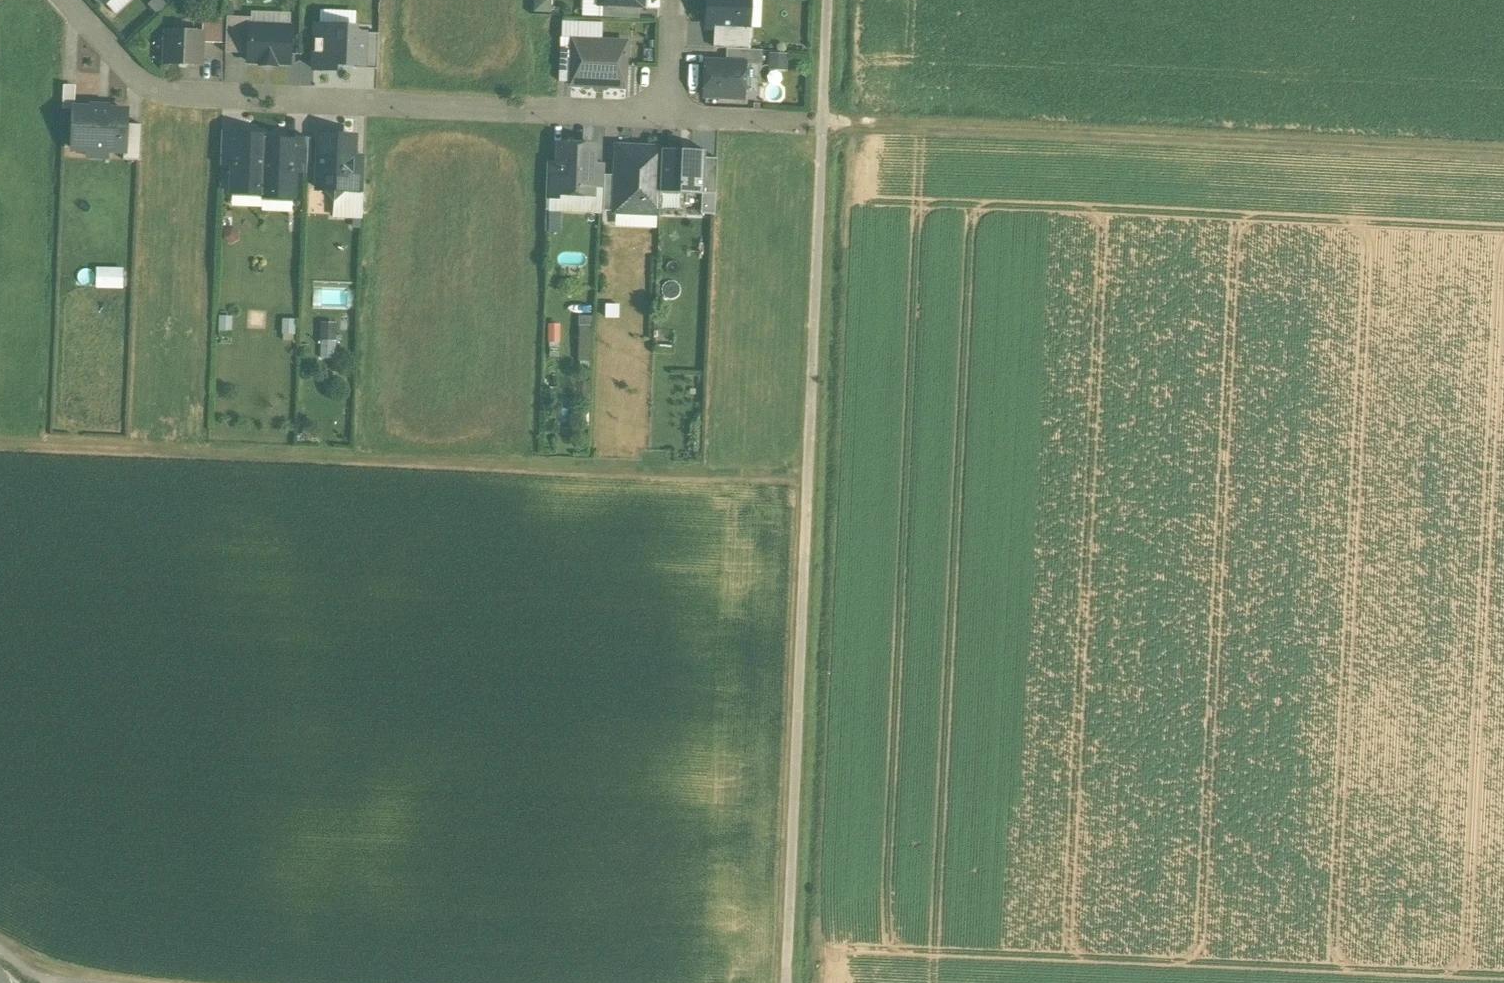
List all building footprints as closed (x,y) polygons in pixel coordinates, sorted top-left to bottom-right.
[(582,6),(604,7),(639,8),(642,8),(642,0),(583,0),(582,6)] [(706,27),(716,28),(716,27),(748,28),(750,0),(708,0),(706,27)] [(639,8),(604,7),(603,18),(639,19),(639,8)] [(227,54),(249,55),(250,28),(250,20),(228,19),(227,54)] [(226,21),(203,20),(202,33),(202,43),(225,44),(226,21)] [(355,28),(316,27),(315,70),(354,72),(354,69),(355,35),(355,28)] [(748,28),(716,27),(716,28),(715,49),(726,49),(747,50),(748,28)] [(291,29),(250,28),(249,55),(249,63),(290,64),(291,29)] [(202,33),(166,32),(165,64),(201,66),(202,43),(202,33)] [(377,36),(355,35),(354,69),(376,70),(377,36)] [(600,42),(599,50),(572,49),(571,86),(624,88),(626,43),(600,42)] [(747,50),(726,49),(726,63),(745,64),(745,65),(762,66),(762,51),(747,50)] [(726,63),(705,63),(704,97),(743,98),(745,65),(745,64),(726,63)] [(126,113),(75,111),(74,149),(125,151),(126,125),(126,113)] [(142,126),(126,125),(125,151),(124,160),(140,160),(142,126)] [(243,133),(222,132),(220,166),(233,167),(234,136),(243,136),(243,133)] [(243,136),(234,136),(233,167),(232,191),(262,192),(264,141),(265,141),(265,137),(243,136)] [(333,137),(320,136),(318,190),(324,190),(334,201),(344,191),(351,191),(353,157),(353,142),(340,141),(339,142),(333,137)] [(308,139),(287,138),(287,142),(295,142),(294,173),(306,173),(308,139)] [(265,141),(264,141),(262,192),(262,195),(293,197),(294,173),(295,142),(287,142),(265,141)] [(593,147),(560,146),(559,164),(558,194),(560,194),(591,195),(592,188),(593,164),(593,147)] [(661,151),(618,148),(617,177),(616,213),(649,214),(659,215),(659,193),(661,151)] [(705,152),(661,151),(659,193),(703,196),(705,159),(705,152)] [(365,158),(353,157),(351,191),(363,192),(365,158)] [(717,159),(705,159),(703,196),(715,196),(717,159)] [(559,164),(547,163),(545,199),(559,200),(560,194),(558,194),(559,164)] [(605,165),(593,164),(592,188),(604,189),(604,176),(605,165)] [(616,213),(617,177),(604,176),(604,189),(603,212),(616,213)] [(126,288),(126,267),(100,267),(99,287),(126,288)] [(335,357),(338,322),(323,321),(320,356),(335,357)] [(581,326),(583,347),(594,346),(593,325),(581,326)]
